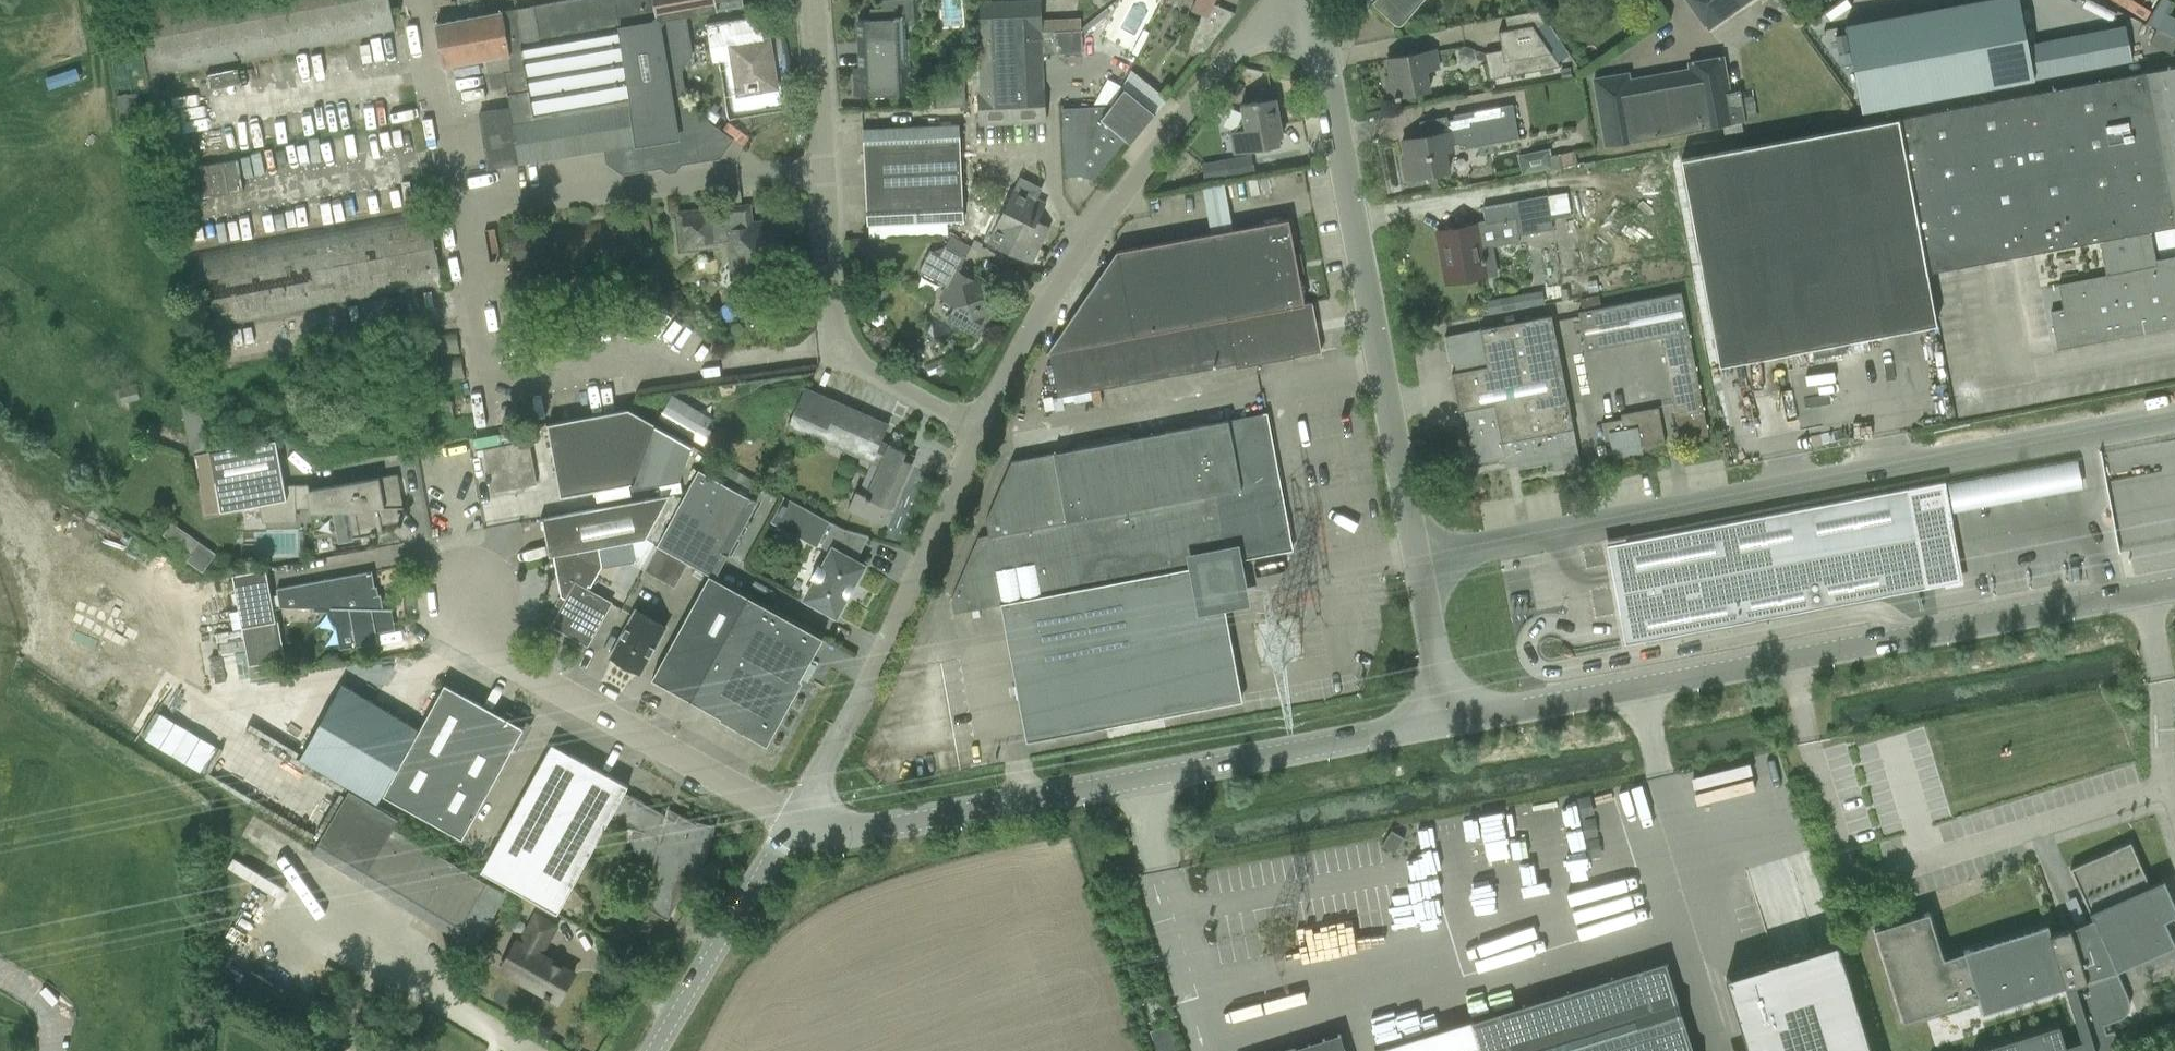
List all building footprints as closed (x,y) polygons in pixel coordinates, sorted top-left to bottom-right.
[(396,33),(390,0),(138,0),(152,78),(396,33)] [(516,8),(535,115),(632,98),(619,26),(615,0),(560,0),(550,2),(516,8)] [(619,26),(684,15),(685,14),(744,4),(743,0),(615,0),(619,26)] [(898,52),(897,38),(903,38),(903,19),(922,18),(921,0),(881,0),(881,7),(870,7),(871,18),(858,19),(859,53),(898,52)] [(1191,9),(1202,14),(1208,16),(1213,4),(1215,0),(1195,0),(1191,9)] [(1372,3),(1394,24),(1395,25),(1397,25),(1398,25),(1400,25),(1401,25),(1402,24),(1415,9),(1424,0),(1374,0),(1372,3)] [(1749,0),(1687,0),(1708,29),(1749,0)] [(1862,111),(1883,107),(2034,79),(2019,0),(1980,0),(1845,25),(1862,111)] [(2126,17),(2097,0),(2080,0),(2069,18),(2111,43),(2126,17)] [(2145,18),(2152,8),(2139,0),(2116,0),(2145,18)] [(1040,1),(973,4),(975,39),(1009,37),(1040,36),(1039,31),(1041,31),(1040,1)] [(516,8),(436,23),(443,66),(486,59),(491,88),(506,86),(510,106),(479,112),(489,167),(543,159),(535,115),(516,8)] [(632,98),(535,115),(543,159),(603,149),(656,140),(660,165),(684,161),(718,156),(729,141),(730,140),(685,108),(679,69),(690,54),(684,15),(619,26),(632,98)] [(756,38),(753,21),(710,28),(714,58),(723,57),(732,112),(787,104),(776,35),(756,38)] [(1198,22),(1188,48),(1202,54),(1220,31),(1198,22)] [(1502,50),(1484,52),(1489,79),(1561,66),(1532,25),(1507,29),(1498,31),(1502,50)] [(1055,32),(1056,54),(1082,53),(1081,31),(1055,32)] [(1040,36),(1009,37),(1011,91),(1043,90),(1040,36)] [(1009,37),(975,39),(977,89),(980,89),(980,92),(1011,91),(1009,37)] [(1389,98),(1394,97),(1429,90),(1425,71),(1438,68),(1435,49),(1386,58),(1390,76),(1385,76),(1389,98)] [(898,65),(898,52),(859,53),(860,67),(852,67),(853,95),(914,93),(913,65),(898,65)] [(1729,93),(1722,57),(1688,63),(1689,69),(1629,80),(1628,73),(1593,79),(1605,146),(1745,121),(1740,91),(1729,93)] [(210,87),(240,80),(236,66),(207,73),(210,87)] [(1570,67),(1559,69),(1561,79),(1571,77),(1570,67)] [(1681,160),(1715,344),(1719,365),(1812,348),(1813,358),(1846,352),(1844,342),(1936,325),(1927,273),(2088,244),(2099,242),(2105,276),(2094,278),(2058,284),(2063,309),(2050,311),(2057,350),(2109,340),(2108,338),(2174,326),(2174,256),(2155,260),(2150,233),(2174,228),(2174,225),(2146,72),(2125,76),(1900,118),(1900,119),(1681,160)] [(936,107),(965,106),(964,77),(963,76),(953,76),(954,87),(935,88),(936,107)] [(1101,106),(1062,108),(1065,176),(1080,176),(1093,179),(1126,139),(1131,143),(1156,113),(1124,88),(1106,110),(1101,106)] [(1282,137),(1280,123),(1273,89),(1255,92),(1257,102),(1241,105),(1243,115),(1236,131),(1230,132),(1234,154),(1279,145),(1277,138),(1282,137)] [(980,123),(1046,121),(1045,90),(980,92),(979,92),(980,123)] [(1405,158),(1401,159),(1405,179),(1426,175),(1429,175),(1436,174),(1449,171),(1446,153),(1454,151),(1452,144),(1459,143),(1460,149),(1519,138),(1512,104),(1453,115),(1454,119),(1448,120),(1447,117),(1441,118),(1419,121),(1421,130),(1425,129),(1426,136),(1422,136),(1402,140),(1405,158)] [(867,224),(964,221),(959,124),(863,127),(867,224)] [(1554,144),(1517,153),(1522,173),(1558,164),(1554,144)] [(243,187),(237,156),(192,165),(198,196),(243,187)] [(1254,173),(1251,156),(1227,160),(1230,177),(1254,173)] [(1003,215),(990,240),(1000,245),(1030,260),(1034,250),(1047,226),(1036,221),(1044,205),(1034,200),(1040,188),(1021,179),(1015,190),(1003,215)] [(1567,192),(1547,195),(1551,219),(1571,215),(1567,192)] [(1512,201),(1482,207),(1485,221),(1485,223),(1486,224),(1515,218),(1518,235),(1553,228),(1551,219),(1547,196),(1547,195),(1512,201)] [(199,332),(443,287),(428,207),(184,252),(199,332)] [(744,225),(742,208),(680,214),(683,247),(716,244),(716,236),(729,235),(733,277),(783,272),(778,222),(744,225)] [(516,310),(648,296),(639,215),(507,229),(516,310)] [(1304,304),(1288,219),(1117,251),(1047,353),(1048,354),(1048,353),(1049,353),(1057,397),(1235,364),(1236,368),(1321,352),(1312,302),(1304,304)] [(1475,224),(1437,232),(1446,283),(1485,276),(1475,224)] [(950,235),(945,245),(946,246),(965,256),(971,246),(950,235)] [(965,256),(946,246),(945,245),(939,255),(930,250),(918,271),(948,287),(942,298),(954,305),(947,317),(977,333),(993,304),(981,297),(987,284),(959,269),(965,256)] [(1708,436),(1681,293),(1578,312),(1586,351),(1660,337),(1680,441),(1708,436)] [(1489,297),(1490,309),(1545,306),(1544,294),(1489,297)] [(1443,336),(1449,363),(1454,362),(1456,372),(1451,373),(1459,412),(1465,411),(1475,461),(1497,457),(1498,464),(1516,460),(1518,469),(1553,461),(1555,470),(1580,465),(1576,444),(1550,314),(1443,336)] [(961,374),(966,372),(962,363),(957,365),(961,374)] [(796,407),(787,425),(823,441),(825,435),(873,456),(873,457),(874,457),(881,441),(888,424),(804,387),(796,407)] [(202,418),(180,404),(189,455),(208,452),(202,418)] [(666,405),(658,419),(703,445),(711,431),(666,405)] [(1665,444),(1658,407),(1620,414),(1621,419),(1601,423),(1604,441),(1610,440),(1614,459),(1642,454),(1641,448),(1665,444)] [(628,410),(547,424),(560,496),(634,483),(635,488),(679,480),(692,445),(655,425),(655,424),(628,410)] [(1292,549),(1267,413),(1011,461),(986,520),(988,535),(978,537),(951,600),(953,613),(1001,604),(1236,560),(1292,549)] [(214,451),(210,452),(214,474),(221,511),(260,503),(258,489),(283,485),(275,440),(268,441),(214,451)] [(536,484),(528,440),(483,449),(488,476),(485,477),(486,482),(489,482),(491,492),(494,492),(494,494),(507,492),(507,489),(536,484)] [(855,491),(847,510),(861,516),(881,525),(889,507),(892,508),(912,463),(903,459),(906,452),(889,444),(873,478),(866,494),(866,496),(855,491)] [(657,545),(656,545),(657,546),(709,575),(715,578),(728,555),(751,514),(758,500),(750,495),(749,497),(698,469),(680,501),(656,545),(657,545)] [(375,478),(309,490),(312,509),(311,509),(311,510),(332,510),(356,509),(361,535),(361,537),(370,535),(371,537),(376,536),(376,534),(383,533),(381,522),(396,519),(395,508),(397,508),(397,507),(396,507),(396,502),(394,495),(400,494),(397,474),(375,478)] [(1616,543),(1607,545),(1607,549),(1625,643),(1924,588),(1925,587),(1960,581),(1948,521),(1952,520),(1951,519),(1944,481),(1616,543)] [(283,485),(258,489),(260,503),(264,523),(297,522),(296,509),(296,484),(283,485)] [(669,495),(539,518),(540,520),(542,519),(549,556),(553,556),(598,547),(635,541),(625,558),(643,568),(656,545),(657,545),(656,545),(680,501),(669,495)] [(783,498),(770,521),(816,547),(821,537),(826,540),(823,545),(830,549),(831,550),(823,566),(817,563),(810,578),(815,581),(805,598),(812,602),(816,604),(815,607),(824,612),(825,609),(836,615),(845,598),(847,598),(855,584),(853,583),(863,566),(853,560),(866,537),(868,538),(869,536),(856,533),(842,529),(783,496),(783,497),(783,498)] [(198,541),(190,554),(206,565),(215,552),(198,541)] [(567,600),(553,625),(587,644),(610,603),(586,590),(588,586),(590,587),(602,566),(598,547),(553,556),(560,597),(567,600)] [(1223,604),(1243,601),(1236,560),(1001,604),(1019,702),(1020,701),(1027,740),(1241,700),(1223,603),(1223,604)] [(276,622),(266,568),(232,574),(249,666),(284,659),(277,621),(276,622)] [(373,596),(371,587),(374,587),(372,571),(276,588),(280,607),(313,608),(313,611),(326,611),(327,617),(331,623),(335,626),(339,649),(355,646),(378,642),(375,630),(391,627),(388,610),(392,610),(392,609),(383,608),(380,594),(373,596)] [(747,596),(715,578),(709,575),(654,674),(652,679),(667,688),(689,700),(747,596)] [(747,596),(689,700),(721,718),(722,715),(730,719),(728,722),(754,736),(754,735),(757,729),(765,727),(771,730),(770,730),(772,731),(823,639),(785,617),(747,596)] [(973,618),(980,617),(979,609),(972,611),(973,618)] [(635,610),(610,656),(617,660),(615,663),(630,671),(632,668),(639,672),(665,626),(635,610)] [(351,676),(308,753),(383,795),(426,718),(351,676)] [(423,817),(484,706),(445,685),(426,718),(383,795),(423,817)] [(214,774),(241,709),(207,695),(197,718),(204,721),(187,763),(214,774)] [(503,717),(484,706),(423,817),(462,838),(512,748),(516,750),(517,751),(528,731),(523,728),(526,723),(506,712),(505,713),(506,713),(503,717)] [(481,871),(557,914),(607,823),(623,795),(628,786),(551,744),(497,841),(481,871)] [(1742,759),(1689,776),(1697,803),(1750,787),(1742,759)] [(1757,782),(1786,774),(1784,763),(1754,771),(1757,782)] [(460,927),(487,882),(391,825),(395,819),(345,790),(315,841),(460,927)] [(1633,794),(1604,803),(1616,842),(1645,832),(1633,794)] [(629,798),(623,795),(607,823),(644,832),(643,834),(643,837),(643,839),(644,841),(645,844),(646,846),(648,848),(649,849),(651,850),(653,851),(656,852),(642,906),(667,920),(699,862),(703,863),(712,828),(696,824),(678,814),(675,820),(666,816),(665,815),(631,796),(629,798)] [(1394,854),(1404,838),(1391,830),(1381,845),(1394,854)] [(1874,932),(1903,1024),(1978,1001),(1982,1014),(2065,988),(2085,1050),(2120,1050),(2114,1030),(2106,1033),(2104,1025),(2118,1020),(2120,1019),(2122,1018),(2124,1016),(2125,1014),(2127,1012),(2128,1010),(2129,1007),(2129,1005),(2129,1003),(2129,1000),(2128,998),(2117,972),(2174,946),(2174,944),(2165,920),(2149,886),(2130,842),(2070,869),(2092,919),(2086,921),(2085,922),(2075,925),(2068,928),(2051,934),(2048,924),(1962,951),(1942,957),(1928,916),(1874,932)] [(1407,944),(1405,934),(1422,931),(1419,915),(1305,935),(1310,961),(1407,944)] [(520,945),(515,942),(501,968),(545,993),(544,995),(549,998),(550,996),(559,1000),(573,975),(538,955),(554,926),(536,916),(520,945)] [(1725,977),(1749,1050),(1872,1050),(1838,942),(1725,977)] [(1640,969),(1473,1020),(1473,1019),(1374,1050),(1666,1050),(1640,969)] [(316,999),(303,1019),(312,1024),(324,1004),(316,999)] [(2059,1025),(1976,1050),(2067,1050),(2059,1025)] [(1345,1050),(1344,1050),(1340,1037),(1341,1037),(1340,1034),(1337,1035),(1338,1036),(1325,1040),(1325,1039),(1322,1040),(1323,1041),(1310,1045),(1310,1044),(1309,1044),(1307,1044),(1308,1046),(1309,1045),(1308,1050),(1345,1050)]
